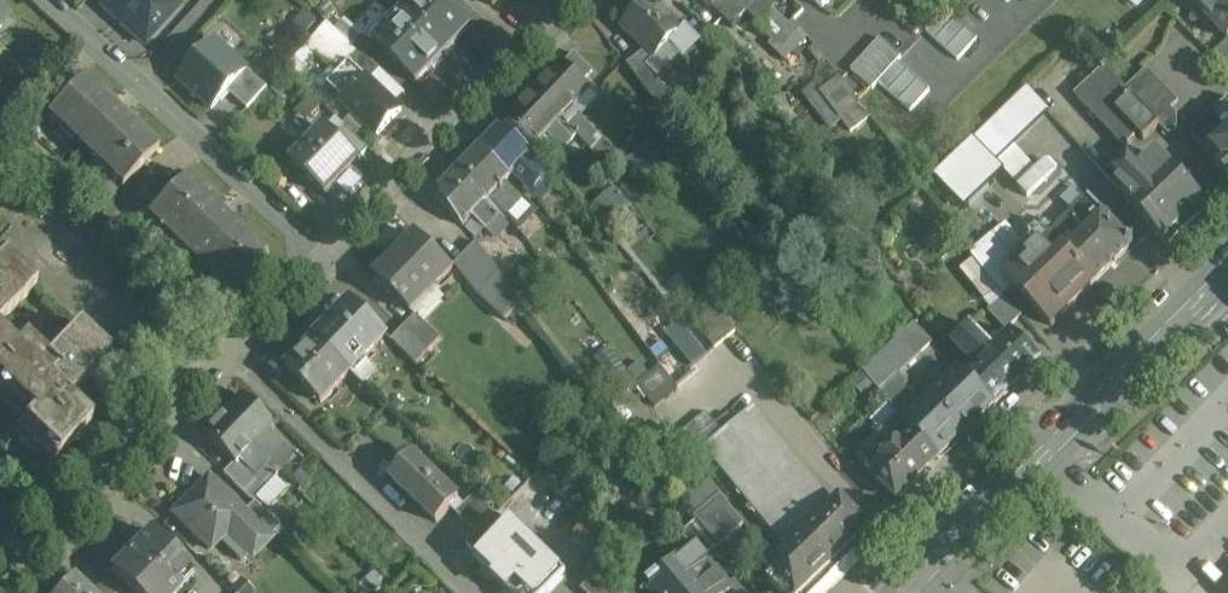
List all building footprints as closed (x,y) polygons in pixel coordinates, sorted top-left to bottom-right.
[(97,7),(144,50),(182,8),(174,0),(103,0),(97,7)] [(371,41),(416,85),(470,29),(439,0),(410,0),(371,41)] [(669,19),(649,0),(636,13),(632,9),(618,23),(623,27),(622,28),(646,52),(655,59),(668,46),(683,60),(700,43),(701,42),(673,15),(669,19)] [(711,8),(719,0),(703,0),(711,8)] [(753,31),(784,62),(808,40),(794,22),(804,12),(803,12),(799,7),(792,0),(783,0),(753,31)] [(799,7),(803,12),(814,0),(792,0),(799,7)] [(1191,3),(1227,41),(1227,40),(1227,0),(1194,0),(1191,3)] [(10,16),(0,8),(0,27),(10,16)] [(304,13),(293,26),(305,37),(316,24),(304,13)] [(960,59),(978,39),(951,14),(933,34),(960,59)] [(268,89),(215,40),(176,82),(212,115),(230,95),(247,111),(268,89)] [(879,40),(853,69),(876,89),(881,83),(913,111),(933,89),(879,40)] [(1227,41),(1212,56),(1227,72),(1227,40),(1227,41)] [(381,71),(359,52),(349,63),(367,79),(368,79),(371,82),(381,71)] [(678,106),(648,66),(655,60),(655,59),(646,52),(626,66),(665,116),(678,106)] [(592,72),(574,54),(563,65),(563,66),(581,83),(592,72)] [(581,83),(563,66),(563,65),(562,64),(534,93),(562,119),(567,125),(567,124),(578,115),(572,109),(588,92),(589,92),(590,91),(589,90),(588,90),(581,83)] [(1125,89),(1104,66),(1100,70),(1101,71),(1074,96),(1123,149),(1138,136),(1143,142),(1159,127),(1160,127),(1156,122),(1125,89)] [(1178,102),(1147,69),(1125,89),(1156,122),(1170,109),(1171,109),(1178,102)] [(159,151),(84,79),(48,117),(122,189),(159,151)] [(371,82),(368,79),(367,79),(342,105),(377,138),(402,112),(371,82)] [(859,105),(840,81),(821,95),(839,120),(840,120),(859,105)] [(1027,89),(975,141),(995,163),(1047,112),(1027,89)] [(562,119),(534,93),(507,121),(534,147),(539,152),(538,153),(540,154),(542,153),(547,158),(558,146),(563,147),(564,148),(571,140),(556,126),(562,119)] [(1227,100),(1192,132),(1192,139),(1217,166),(1214,168),(1227,183),(1227,100)] [(859,105),(840,120),(851,133),(870,118),(859,105)] [(1170,109),(1156,122),(1160,127),(1159,127),(1168,136),(1177,128),(1177,115),(1171,109),(1170,109)] [(613,151),(578,115),(567,124),(567,125),(577,135),(602,162),(613,151)] [(567,125),(562,119),(556,126),(571,140),(577,135),(567,125)] [(532,156),(501,127),(480,150),(510,179),(514,174),(533,192),(546,179),(531,165),(530,165),(527,161),(532,156)] [(326,130),(293,165),(326,197),(359,161),(326,130)] [(1084,162),(1061,137),(1047,150),(1069,175),(1084,162)] [(963,209),(1002,171),(971,140),(933,177),(963,209)] [(480,150),(479,150),(459,171),(489,200),(508,218),(523,201),(505,184),(510,179),(480,150)] [(612,179),(599,164),(588,151),(579,160),(590,172),(592,170),(605,185),(612,179)] [(1209,210),(1158,157),(1139,176),(1138,176),(1189,229),(1209,210)] [(1189,229),(1138,176),(1139,176),(1130,167),(1126,167),(1117,175),(1117,178),(1124,185),(1118,190),(1135,209),(1133,211),(1168,250),(1169,249),(1189,229)] [(459,171),(437,194),(464,229),(473,219),(493,239),(506,225),(485,205),(489,200),(459,171)] [(270,255),(188,176),(148,218),(230,297),(270,255)] [(58,181),(39,201),(34,196),(0,231),(0,253),(6,259),(37,288),(80,330),(98,348),(118,328),(122,332),(148,306),(143,302),(162,282),(58,181)] [(599,207),(614,215),(625,196),(610,187),(599,207)] [(1130,241),(1088,199),(1086,201),(1075,189),(1062,202),(1073,213),(1069,217),(1077,226),(1073,230),(1078,234),(1063,249),(1095,283),(1130,248),(1130,241)] [(1095,283),(1063,249),(1062,249),(1049,235),(1009,274),(1004,279),(1014,289),(1051,328),(1096,284),(1095,283)] [(417,237),(375,279),(411,313),(452,271),(417,237)] [(1008,256),(991,237),(969,255),(975,262),(997,289),(1004,298),(1005,297),(1014,289),(1004,279),(1009,274),(1003,268),(1005,258),(1008,256)] [(523,303),(477,245),(455,266),(479,296),(505,321),(523,303)] [(0,265),(0,327),(37,288),(6,259),(0,265)] [(997,289),(975,262),(962,272),(984,299),(997,289)] [(1023,317),(1005,297),(1004,298),(997,289),(984,299),(992,308),(988,312),(1006,331),(1023,317)] [(386,337),(352,304),(316,341),(350,374),(386,337)] [(717,309),(696,327),(715,349),(736,332),(717,309)] [(441,340),(415,316),(403,330),(428,354),(441,340)] [(914,324),(863,372),(888,403),(905,387),(908,385),(899,375),(933,343),(914,324)] [(1039,362),(1012,335),(994,352),(969,327),(952,344),(977,369),(1004,397),(1039,362)] [(17,351),(18,352),(0,370),(0,401),(18,418),(27,409),(34,416),(16,434),(50,467),(92,423),(70,402),(110,360),(98,348),(80,330),(48,363),(26,342),(17,351)] [(428,354),(403,330),(391,342),(416,366),(428,354)] [(707,355),(689,333),(678,342),(696,364),(707,355)] [(18,352),(17,351),(0,334),(0,370),(18,352)] [(350,374),(316,341),(286,370),(321,404),(350,374)] [(904,423),(904,424),(911,433),(912,432),(939,460),(994,407),(959,371),(923,406),(904,423)] [(666,400),(648,376),(637,385),(655,408),(666,400)] [(1168,376),(1164,381),(1168,386),(1173,381),(1168,376)] [(923,406),(905,387),(888,403),(904,423),(923,406)] [(272,428),(239,396),(220,415),(268,462),(283,446),(269,432),(272,428)] [(754,407),(736,422),(722,434),(704,448),(787,551),(767,570),(773,576),(768,582),(779,592),(804,592),(870,528),(840,498),(833,505),(754,407)] [(706,413),(684,432),(693,443),(715,425),(706,413)] [(736,422),(728,414),(715,425),(722,434),(736,422)] [(268,462),(220,415),(202,435),(234,465),(235,467),(239,463),(253,477),(268,462)] [(904,424),(897,417),(859,454),(874,469),(869,473),(896,502),(939,460),(912,432),(911,433),(904,424)] [(661,424),(638,443),(647,453),(670,435),(661,424)] [(283,446),(268,462),(278,472),(294,456),(283,446)] [(459,500),(412,455),(390,478),(436,523),(459,500)] [(253,477),(239,463),(235,467),(234,465),(224,475),(250,502),(251,501),(278,472),(268,462),(253,477)] [(244,514),(208,479),(173,515),(210,552),(229,532),(255,557),(271,541),(270,539),(244,514)] [(474,495),(456,514),(476,534),(495,515),(474,495)] [(744,526),(722,497),(695,519),(696,521),(719,547),(744,526)] [(280,529),(254,504),(244,514),(270,539),(280,529)] [(496,515),(467,544),(479,556),(476,560),(494,578),(493,580),(506,592),(545,592),(563,575),(510,523),(507,526),(496,515)] [(719,547),(696,521),(681,534),(692,548),(694,547),(704,559),(719,547)] [(609,541),(589,522),(574,538),(590,554),(594,557),(609,541)] [(150,533),(111,574),(131,592),(178,592),(194,576),(150,533)] [(694,547),(692,548),(646,588),(649,590),(654,586),(660,592),(726,592),(730,590),(704,559),(694,547)] [(60,592),(87,592),(73,579),(60,592)] [(105,581),(93,592),(117,592),(105,581)]
